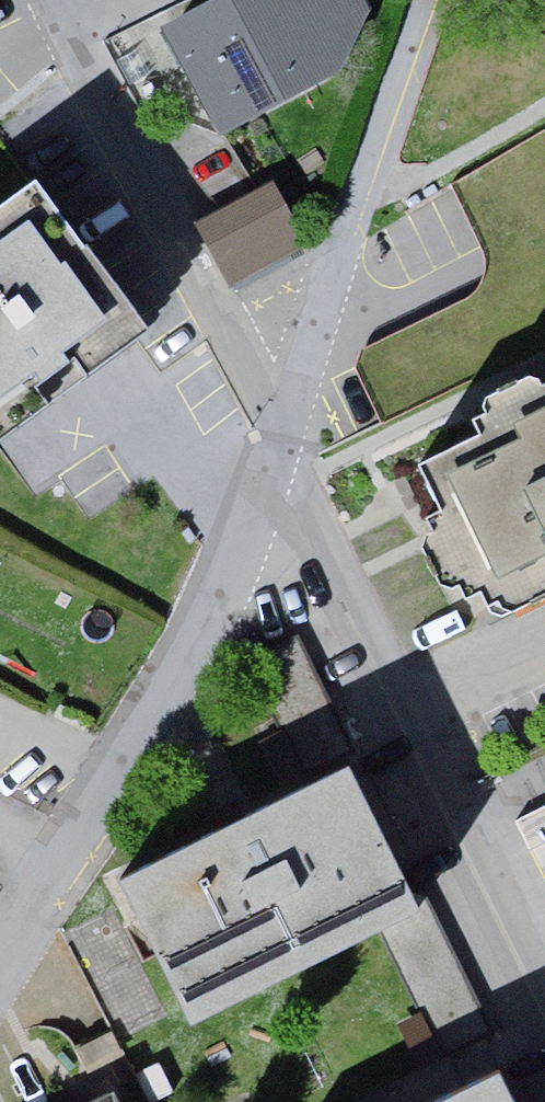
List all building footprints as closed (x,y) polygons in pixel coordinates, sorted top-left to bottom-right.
[(228,135),(352,71),(376,0),(211,0),(170,22),(228,135)] [(15,40),(0,8),(0,47),(15,40)] [(0,191),(0,437),(155,322),(37,163),(0,191)] [(317,251),(277,178),(213,214),(253,287),(317,251)] [(422,450),(498,611),(544,589),(544,393),(422,450)] [(431,916),(353,763),(124,879),(202,1032),(431,916)] [(512,821),(544,885),(544,805),(512,821)] [(514,1074),(454,1101),(527,1101),(514,1074)]
